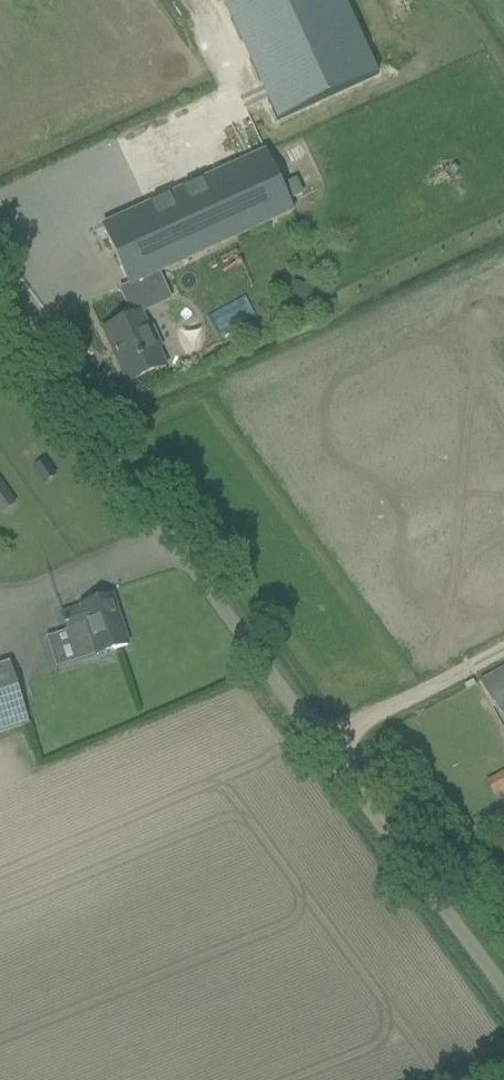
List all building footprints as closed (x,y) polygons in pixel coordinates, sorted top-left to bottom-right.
[(263,90),(277,121),(378,77),(343,0),(222,0),(263,90)] [(102,228),(129,287),(294,212),(267,153),(102,228)] [(294,280),(286,300),(308,308),(315,288),(294,280)] [(100,330),(126,387),(167,368),(159,350),(163,348),(153,326),(149,328),(141,312),(100,330)] [(1,512),(14,504),(0,484),(0,510),(1,512)] [(70,642),(77,662),(127,646),(112,597),(76,608),(76,610),(62,615),(67,633),(69,633),(72,642),(70,642)] [(28,725),(9,665),(0,668),(0,734),(28,725)] [(479,682),(503,727),(503,669),(479,682)] [(487,777),(494,795),(503,791),(503,771),(487,777)]
